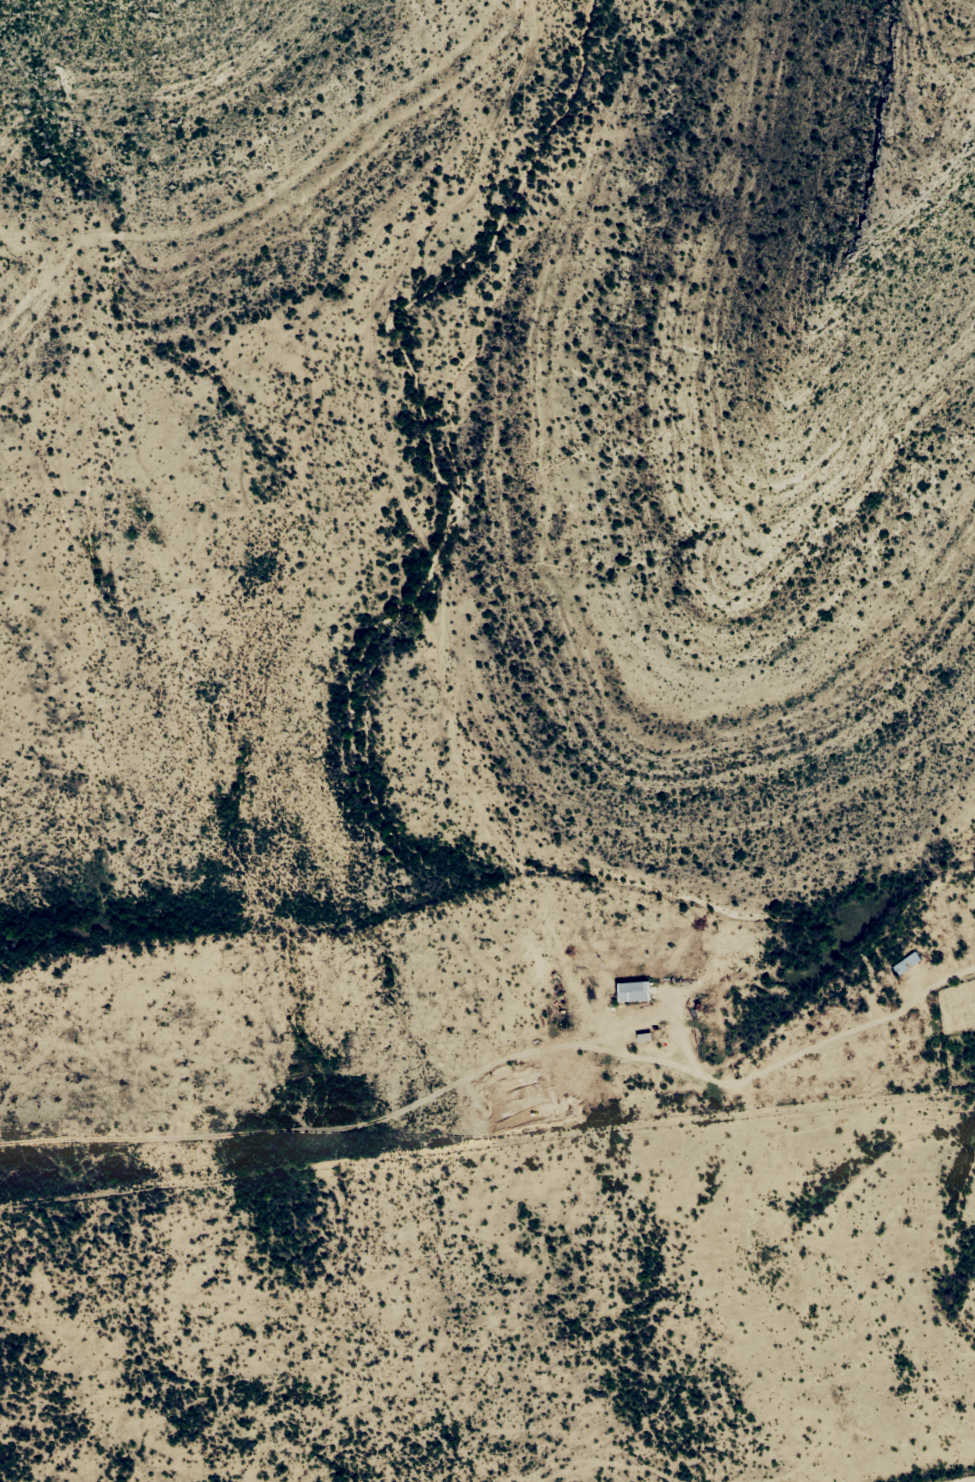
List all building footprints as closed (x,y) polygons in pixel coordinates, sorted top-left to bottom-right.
[(920,959),(913,949),(891,965),(897,974),(920,959)] [(646,980),(616,980),(616,1000),(646,1000),(646,980)]
